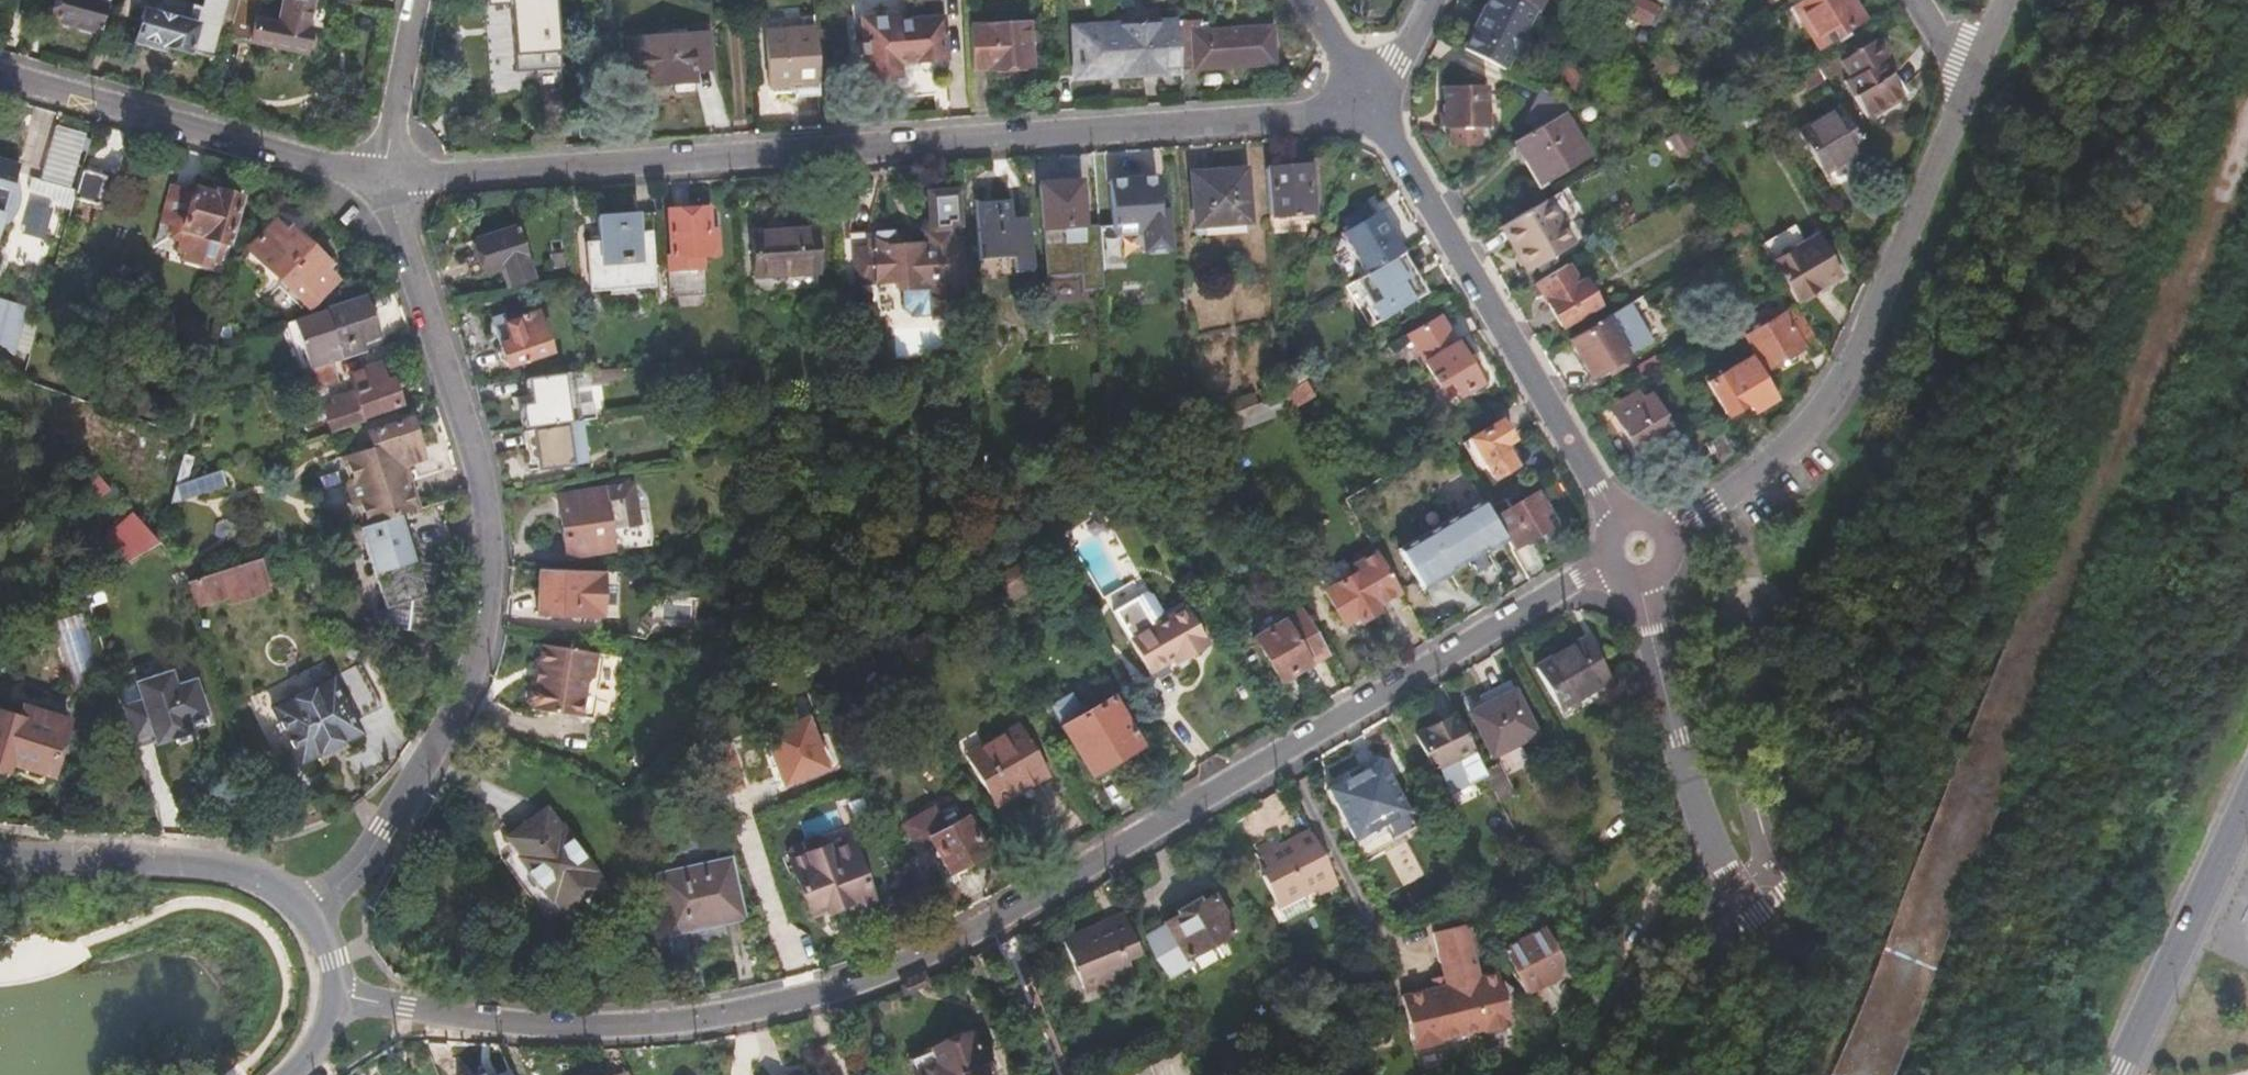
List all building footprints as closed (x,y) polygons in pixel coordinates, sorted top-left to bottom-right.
[(95,34),(104,0),(53,0),(47,20),(95,34)] [(211,58),(224,0),(202,0),(200,7),(173,0),(162,0),(159,15),(143,11),(136,38),(211,58)] [(226,36),(262,44),(302,51),(307,30),(304,30),(309,1),(306,0),(282,0),(277,24),(251,19),(256,0),(236,0),(226,36)] [(552,0),(510,0),(516,70),(558,68),(552,0)] [(905,20),(893,21),(893,14),(858,16),(863,78),(898,75),(897,62),(941,59),(937,0),(903,0),(905,20)] [(1533,9),(1515,0),(1487,0),(1471,31),(1511,52),(1533,9)] [(1536,11),(1542,0),(1515,0),(1533,9),(1536,11)] [(1643,0),(1614,0),(1612,4),(1646,22),(1654,6),(1643,0)] [(1851,0),(1803,0),(1791,7),(1816,47),(1863,18),(1851,0)] [(801,15),(802,27),(812,27),(811,14),(801,15)] [(1175,22),(1177,68),(1272,62),(1269,27),(1199,31),(1199,20),(1175,22)] [(1075,74),(1177,68),(1175,22),(1117,26),(1117,36),(1074,39),(1075,74)] [(967,27),(969,70),(1028,66),(1025,23),(967,27)] [(768,86),(816,84),(812,27),(802,27),(765,30),(768,86)] [(707,69),(705,34),(627,39),(629,69),(641,68),(642,84),(673,82),(673,90),(690,89),(690,80),(692,80),(692,70),(707,69)] [(1874,39),(1870,34),(1816,67),(1821,76),(1843,62),(1850,74),(1843,79),(1869,119),(1907,94),(1885,58),(1890,51),(1882,39),(1874,39)] [(1563,66),(1557,80),(1570,87),(1577,73),(1563,66)] [(1821,76),(1816,67),(1788,85),(1793,94),(1821,76)] [(1487,85),(1441,85),(1442,126),(1451,126),(1479,126),(1488,126),(1488,115),(1487,85)] [(1563,112),(1573,106),(1543,91),(1525,121),(1537,128),(1563,112)] [(1822,173),(1864,147),(1839,104),(1797,130),(1822,173)] [(1744,127),(1762,115),(1756,105),(1738,117),(1744,127)] [(1588,155),(1563,112),(1537,128),(1512,143),(1523,161),(1529,157),(1543,181),(1588,155)] [(75,159),(82,133),(56,125),(49,151),(75,159)] [(1479,126),(1451,126),(1452,145),(1479,145),(1479,126)] [(1681,130),(1668,138),(1678,155),(1691,146),(1681,130)] [(2,220),(9,190),(15,168),(0,164),(0,226),(2,220)] [(1265,167),(1269,216),(1311,212),(1308,164),(1265,167)] [(1194,226),(1247,223),(1244,175),(1225,176),(1225,169),(1208,170),(1208,177),(1191,178),(1194,226)] [(105,176),(81,170),(71,204),(96,211),(105,176)] [(1155,176),(1106,180),(1110,225),(1111,235),(1097,236),(1097,238),(1099,266),(1119,264),(1119,254),(1167,249),(1163,197),(1156,197),(1155,176)] [(1041,229),(1081,225),(1078,180),(1038,183),(1041,229)] [(192,191),(175,186),(170,185),(161,219),(166,220),(183,225),(192,191)] [(193,187),(192,191),(183,225),(182,227),(227,241),(239,195),(216,188),(214,193),(193,187)] [(9,190),(2,220),(7,217),(9,216),(12,210),(14,205),(13,197),(11,193),(9,190)] [(1029,267),(1026,217),(1010,217),(1009,197),(972,199),(974,255),(1011,254),(1012,267),(1029,267)] [(1571,242),(1546,199),(1501,226),(1526,269),(1571,242)] [(671,297),(706,294),(703,255),(716,255),(715,228),(709,228),(708,208),(665,211),(671,297)] [(1339,234),(1363,274),(1400,252),(1376,211),(1366,218),(1360,208),(1341,220),(1347,229),(1339,234)] [(664,236),(662,212),(596,216),(598,242),(586,242),(589,292),(654,286),(652,237),(664,236)] [(1738,214),(1725,222),(1733,236),(1746,228),(1738,214)] [(279,280),(311,247),(289,226),(286,230),(276,220),(248,249),(279,280)] [(512,225),(474,239),(478,253),(465,257),(471,275),(501,265),(508,286),(531,278),(512,225)] [(1081,225),(1041,229),(1044,277),(1077,274),(1078,290),(1100,289),(1099,273),(1099,266),(1097,238),(1081,239),(1081,225)] [(1096,226),(1097,236),(1111,235),(1110,225),(1096,226)] [(753,275),(814,272),(812,227),(751,231),(753,275)] [(948,248),(947,232),(924,234),(924,245),(904,245),(903,235),(890,236),(890,233),(876,234),(876,236),(871,237),(871,242),(866,242),(866,245),(866,257),(872,257),(874,281),(894,281),(895,290),(897,290),(898,301),(898,308),(909,318),(930,317),(930,319),(953,317),(951,290),(964,289),(962,248),(948,248)] [(1784,287),(1793,301),(1839,275),(1816,234),(1769,261),(1784,287)] [(866,245),(852,246),(855,282),(874,281),(872,257),(866,257),(866,245)] [(329,264),(311,247),(279,280),(307,307),(335,278),(326,268),(329,264)] [(1363,274),(1349,283),(1373,324),(1426,293),(1402,251),(1400,252),(1363,274)] [(1572,284),(1562,266),(1534,283),(1560,327),(1597,304),(1582,278),(1572,284)] [(339,359),(363,351),(360,341),(376,334),(362,292),(321,307),(339,359)] [(0,303),(0,345),(13,356),(25,310),(0,303)] [(1603,319),(1625,356),(1649,342),(1627,305),(1603,319)] [(1747,349),(1759,370),(1801,345),(1796,336),(1809,328),(1795,305),(1770,319),(1763,308),(1733,326),(1739,336),(1743,334),(1750,347),(1747,349)] [(507,339),(497,343),(505,366),(547,351),(535,312),(501,323),(507,339)] [(489,319),(497,343),(507,339),(501,323),(498,315),(489,319)] [(1479,383),(1440,318),(1407,336),(1436,386),(1447,381),(1456,397),(1479,383)] [(1603,319),(1568,340),(1590,377),(1593,375),(1618,360),(1625,356),(1603,319)] [(1809,357),(1822,349),(1809,328),(1796,336),(1801,345),(1809,357)] [(1618,360),(1593,375),(1597,381),(1622,366),(1618,360)] [(330,361),(301,371),(306,389),(335,378),(330,361)] [(1725,414),(1744,404),(1752,399),(1758,408),(1766,402),(1742,361),(1706,382),(1725,414)] [(353,391),(362,417),(400,404),(391,377),(385,380),(380,364),(348,375),(353,391)] [(1301,368),(1280,381),(1281,385),(1282,394),(1303,380),(1307,378),(1301,368)] [(586,371),(584,371),(525,379),(529,403),(519,405),(522,428),(578,420),(592,418),(586,371)] [(1303,380),(1282,394),(1290,408),(1312,395),(1303,380)] [(1282,394),(1281,385),(1265,390),(1268,399),(1282,394)] [(1607,407),(1614,416),(1640,399),(1635,390),(1607,407)] [(331,432),(363,421),(362,417),(353,391),(334,397),(334,404),(322,408),(331,432)] [(1681,445),(1648,393),(1640,399),(1614,416),(1637,453),(1655,440),(1666,456),(1681,445)] [(1282,394),(1268,399),(1263,401),(1268,418),(1290,408),(1282,394)] [(1752,399),(1744,404),(1750,413),(1758,408),(1752,399)] [(1263,401),(1221,416),(1228,436),(1268,418),(1263,401)] [(1491,477),(1514,463),(1503,444),(1512,439),(1500,418),(1469,438),(1491,477)] [(360,525),(417,508),(408,481),(403,483),(396,466),(402,463),(419,457),(406,420),(368,433),(372,448),(340,459),(346,480),(341,485),(347,504),(355,507),(360,525)] [(578,420),(522,428),(525,448),(535,448),(538,466),(583,460),(578,420)] [(403,483),(408,481),(402,463),(396,466),(403,483)] [(106,486),(90,467),(75,476),(95,498),(106,486)] [(220,470),(174,484),(170,502),(224,484),(220,470)] [(565,556),(647,544),(645,523),(635,525),(630,485),(564,493),(566,514),(559,515),(565,556)] [(1505,510),(1500,500),(1486,509),(1502,537),(1510,550),(1545,529),(1537,514),(1544,510),(1534,492),(1505,510)] [(1502,537),(1486,509),(1474,517),(1469,509),(1447,523),(1445,519),(1423,532),(1446,571),(1502,537)] [(106,536),(129,562),(158,543),(132,514),(106,536)] [(1399,592),(1375,553),(1356,564),(1352,570),(1353,573),(1323,591),(1344,625),(1355,618),(1359,623),(1376,612),(1373,608),(1399,592)] [(273,572),(267,554),(258,557),(264,575),(273,572)] [(1030,556),(1003,572),(1008,580),(1016,575),(1035,564),(1030,556)] [(264,575),(258,557),(198,575),(188,578),(199,601),(232,593),(234,600),(268,590),(264,575)] [(1016,575),(1025,591),(1044,580),(1035,564),(1016,575)] [(581,614),(582,568),(538,567),(536,612),(581,614)] [(419,580),(394,584),(391,570),(380,572),(385,602),(422,596),(419,580)] [(1011,600),(1025,591),(1016,575),(1008,580),(1003,572),(996,577),(1011,600)] [(1141,593),(1134,598),(1150,626),(1164,618),(1149,594),(1141,593)] [(1150,626),(1134,598),(1111,613),(1145,672),(1170,657),(1174,663),(1205,644),(1183,606),(1164,618),(1150,626)] [(84,603),(48,614),(72,695),(107,685),(84,603)] [(1326,654),(1300,608),(1280,621),(1253,637),(1278,682),(1326,654)] [(932,627),(916,636),(924,651),(940,642),(932,627)] [(924,651),(916,636),(897,647),(905,663),(924,651)] [(1559,708),(1608,679),(1583,636),(1534,665),(1559,708)] [(529,684),(527,701),(531,703),(530,705),(592,716),(603,651),(541,640),(535,680),(529,684)] [(139,702),(119,708),(129,744),(150,738),(153,748),(191,737),(188,726),(206,721),(196,683),(176,689),(172,674),(134,685),(139,702)] [(329,676),(269,707),(286,742),(271,751),(275,760),(292,751),(299,765),(315,757),(318,762),(344,748),(341,743),(358,734),(329,676)] [(1512,690),(1467,713),(1490,758),(1535,734),(1512,690)] [(1090,775),(1139,744),(1110,696),(1081,714),(1069,694),(1049,707),(1090,775)] [(66,719),(22,706),(18,718),(0,712),(0,770),(7,772),(9,762),(49,775),(66,719)] [(764,732),(787,786),(833,767),(811,713),(764,732)] [(1483,771),(1454,714),(1415,734),(1425,754),(1431,752),(1450,790),(1484,773),(1483,771)] [(993,806),(1046,775),(1016,723),(964,753),(993,806)] [(717,792),(746,786),(738,742),(708,748),(717,792)] [(1351,840),(1405,811),(1379,762),(1325,790),(1351,840)] [(1484,773),(1498,801),(1512,793),(1497,764),(1483,771),(1484,773)] [(946,821),(966,811),(956,790),(936,799),(946,821)] [(898,856),(915,890),(982,850),(962,817),(942,829),(931,808),(900,825),(912,847),(898,856)] [(565,915),(603,886),(591,870),(594,867),(560,823),(557,825),(545,809),(507,837),(518,853),(517,855),(550,900),(552,898),(565,915)] [(1337,885),(1311,834),(1281,850),(1279,847),(1260,859),(1267,872),(1247,884),(1260,909),(1298,889),(1302,896),(1315,889),(1319,896),(1337,885)] [(1260,859),(1279,847),(1275,838),(1255,849),(1260,859)] [(834,855),(792,872),(808,915),(824,908),(826,913),(854,901),(857,909),(872,903),(848,842),(831,848),(834,855)] [(670,933),(743,916),(729,858),(709,863),(706,847),(682,852),(685,868),(655,875),(670,933)] [(1308,907),(1302,896),(1298,889),(1260,909),(1270,928),(1308,907)] [(1164,971),(1232,930),(1212,897),(1198,905),(1197,902),(1179,914),(1180,916),(1164,926),(1167,931),(1149,943),(1164,971)] [(1121,960),(1138,953),(1122,914),(1099,924),(1102,931),(1082,939),(1081,935),(1061,943),(1081,991),(1099,984),(1101,988),(1121,980),(1128,977),(1121,960)] [(1498,945),(1522,993),(1563,972),(1539,924),(1498,945)] [(1470,1037),(1509,1020),(1499,978),(1480,982),(1467,929),(1435,936),(1445,981),(1447,990),(1434,993),(1418,997),(1442,1044),(1470,1037)] [(1135,974),(1128,977),(1121,980),(1125,990),(1138,985),(1135,974)] [(1447,990),(1445,981),(1433,983),(1434,993),(1447,990)] [(1441,1044),(1442,1044),(1418,997),(1403,1001),(1416,1054),(1442,1048),(1441,1044)] [(912,1071),(914,1074),(987,1074),(983,1064),(980,1065),(968,1034),(930,1048),(935,1062),(912,1071)] [(907,1058),(912,1071),(935,1062),(930,1048),(907,1058)] [(1148,1063),(1153,1074),(1189,1074),(1178,1050),(1148,1063)] [(508,1062),(478,1074),(513,1074),(508,1062)]
